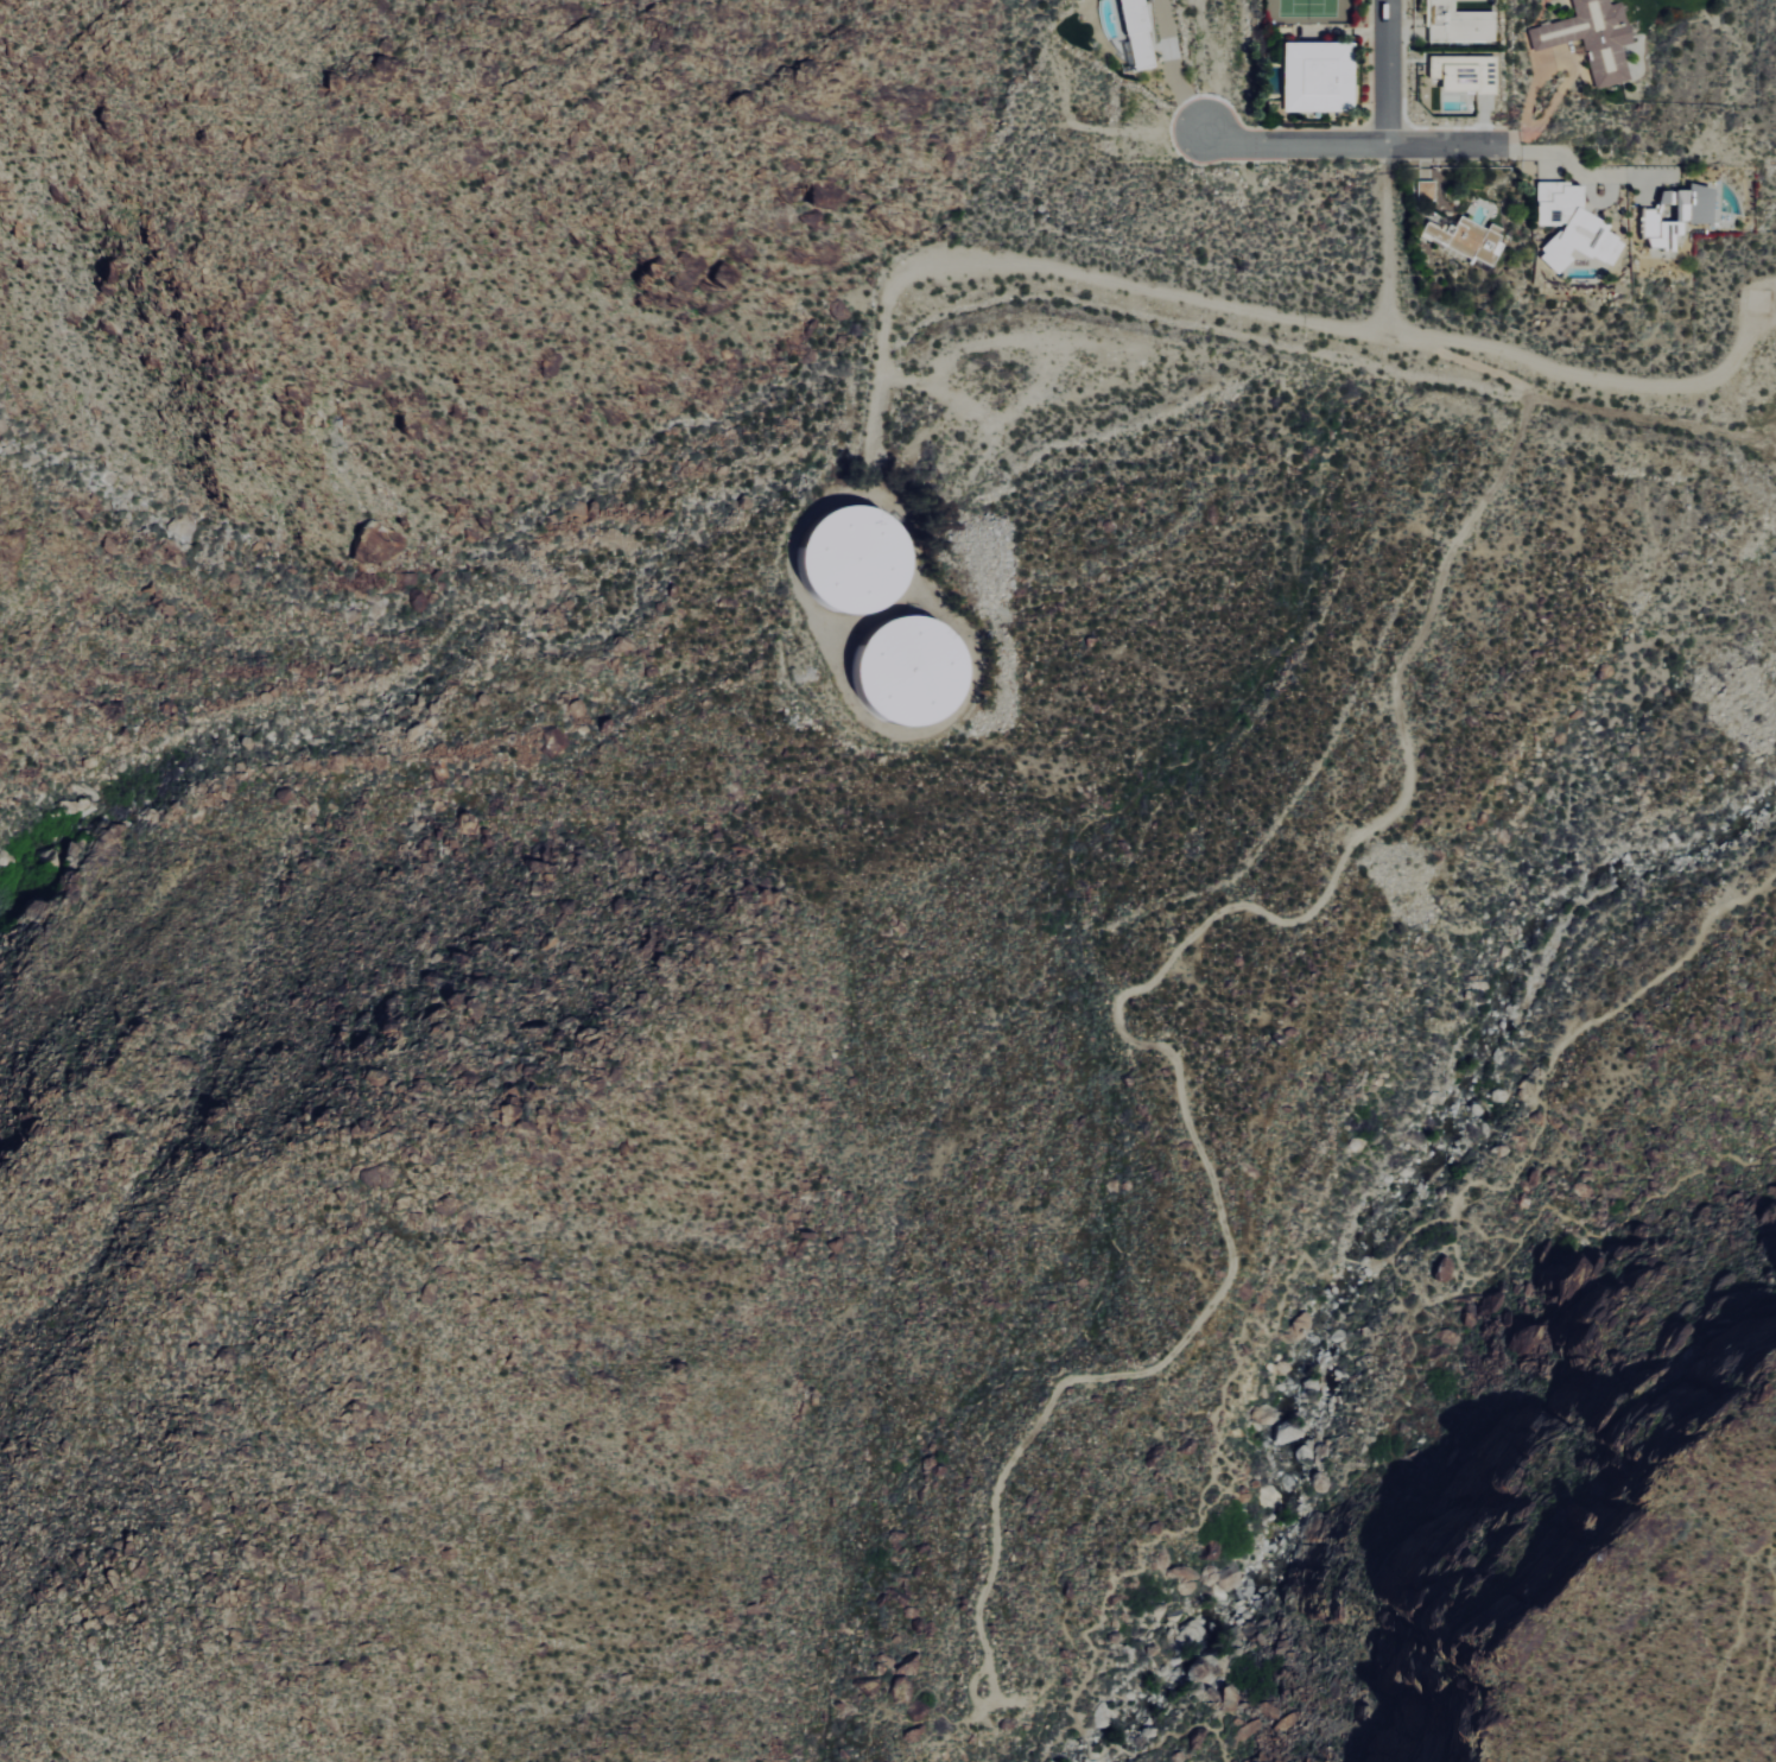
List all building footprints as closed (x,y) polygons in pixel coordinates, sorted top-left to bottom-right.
[(1142,0),(1121,0),(1134,71),(1155,67),(1142,0)] [(1492,11),(1451,11),(1451,0),(1423,0),(1423,6),(1427,6),(1427,40),(1491,40),(1492,11)] [(1285,111),(1354,112),(1355,43),(1286,42),(1285,111)] [(1535,225),(1556,225),(1540,256),(1540,264),(1556,271),(1565,252),(1565,249),(1581,256),(1589,256),(1609,266),(1621,242),(1601,231),(1601,223),(1578,212),(1577,185),(1569,185),(1561,182),(1534,182),(1535,225)] [(1704,222),(1704,185),(1682,185),(1683,190),(1652,190),(1652,203),(1668,203),(1669,222),(1654,222),(1654,237),(1643,237),(1644,248),(1670,248),(1669,235),(1678,234),(1677,223),(1704,222)] [(852,614),(896,613),(908,570),(906,520),(871,511),(815,512),(804,551),(805,601),(852,614)]
